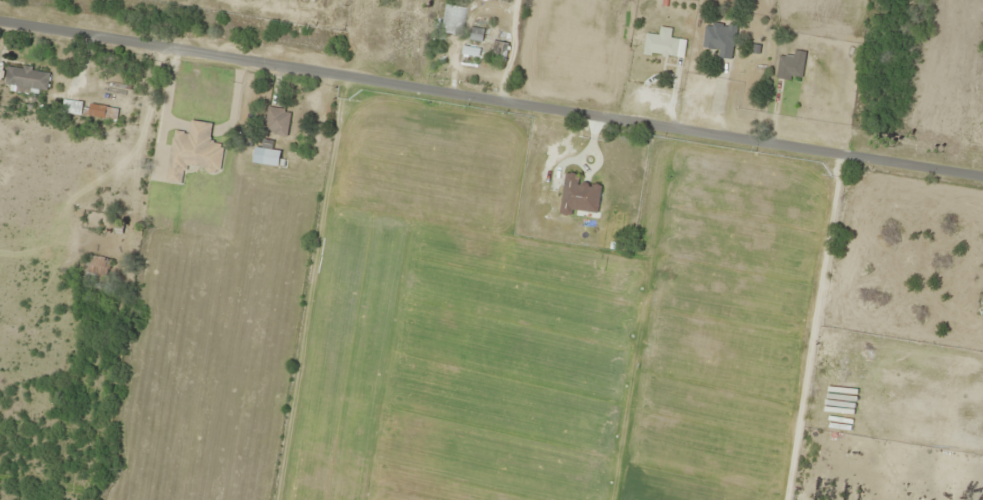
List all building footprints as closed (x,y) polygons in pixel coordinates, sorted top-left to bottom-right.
[(460,35),(465,7),(446,3),(441,31),(460,35)] [(717,56),(733,58),(736,25),(706,21),(703,47),(718,49),(717,56)] [(417,26),(402,25),(400,39),(415,40),(417,26)] [(684,56),(685,39),(671,38),(671,28),(660,27),(659,34),(645,33),(644,54),(684,56)] [(493,59),(505,59),(505,42),(493,42),(493,59)] [(793,56),(780,54),(777,76),(802,80),(806,52),(794,50),(793,56)] [(5,84),(47,91),(50,72),(8,66),(5,84)] [(118,107),(85,104),(85,102),(64,100),(62,113),(117,118),(118,107)] [(286,137),(292,111),(268,106),(262,132),(286,137)] [(212,123),(191,120),(190,132),(173,130),(167,183),(183,185),(185,167),(220,171),(223,144),(210,142),(212,123)] [(254,164),(279,164),(279,149),(254,149),(254,164)] [(572,210),(598,213),(602,185),(579,182),(580,174),(565,173),(560,214),(571,216),(572,210)] [(111,258),(88,255),(84,281),(108,284),(111,258)]
